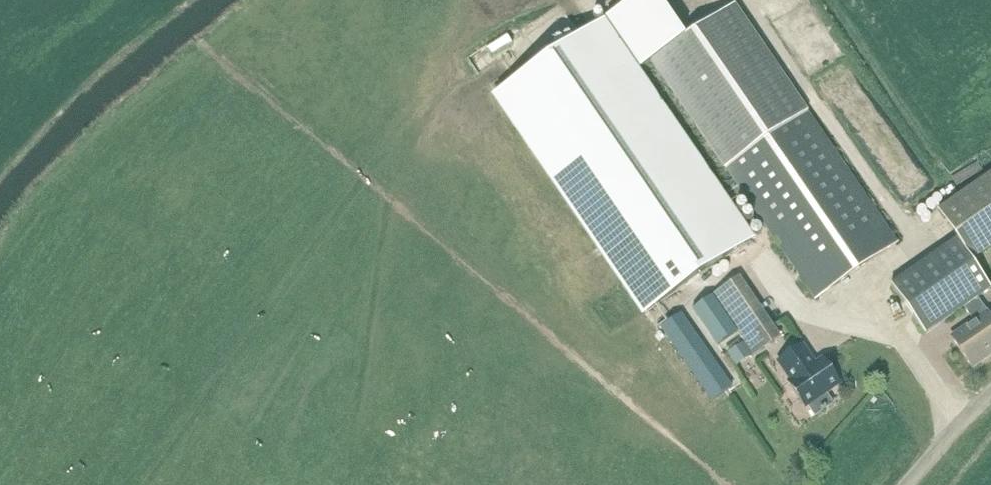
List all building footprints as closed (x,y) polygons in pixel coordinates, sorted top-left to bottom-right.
[(652,62),(723,166),(724,166),(725,167),(816,300),(895,245),(898,243),(807,111),(806,109),(735,5),(687,38),(661,0),(636,0),(607,20),(641,70),(652,62)] [(751,242),(602,23),(497,95),(646,313),(751,242)] [(904,171),(903,186),(918,187),(919,172),(904,171)] [(973,263),(990,250),(990,173),(937,212),(957,240),(891,285),(926,335),(964,308),(976,324),(953,340),(973,368),(990,356),(990,317),(978,298),(990,290),(990,288),(973,263)] [(753,356),(754,357),(780,339),(739,279),(713,296),(735,330),(737,333),(744,343),(753,356)] [(712,296),(692,309),(718,346),(737,333),(735,330),(712,296)] [(680,315),(659,329),(664,337),(709,402),(724,391),(731,387),(680,315)] [(753,356),(744,343),(727,355),(735,367),(753,356)] [(840,385),(823,360),(816,364),(803,346),(778,363),(791,382),(789,383),(806,409),(840,385)]
